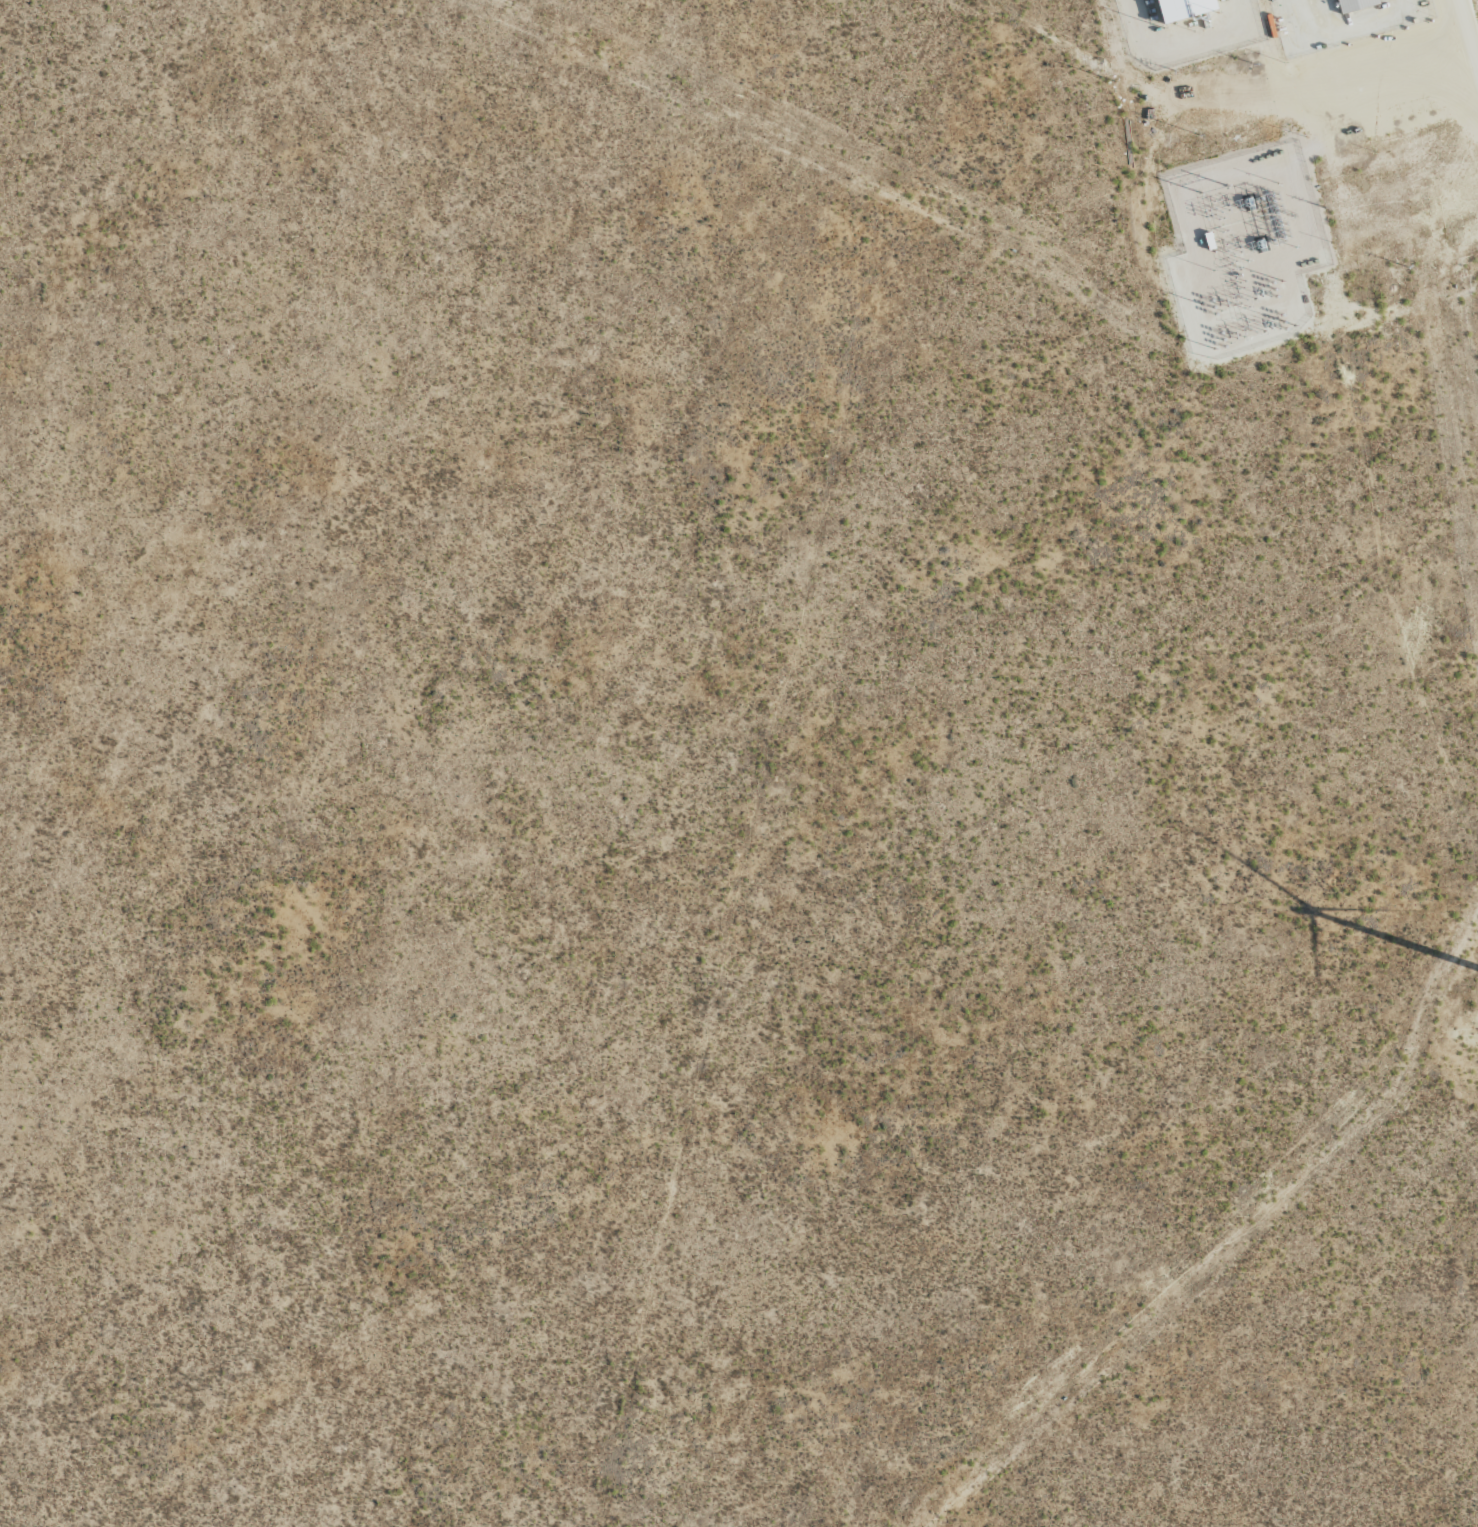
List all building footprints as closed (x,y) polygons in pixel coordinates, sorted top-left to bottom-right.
[(1162,24),(1155,0),(1215,0),(1217,8),(1162,24)] [(1341,14),(1337,0),(1380,0),(1381,2),(1341,14)]
